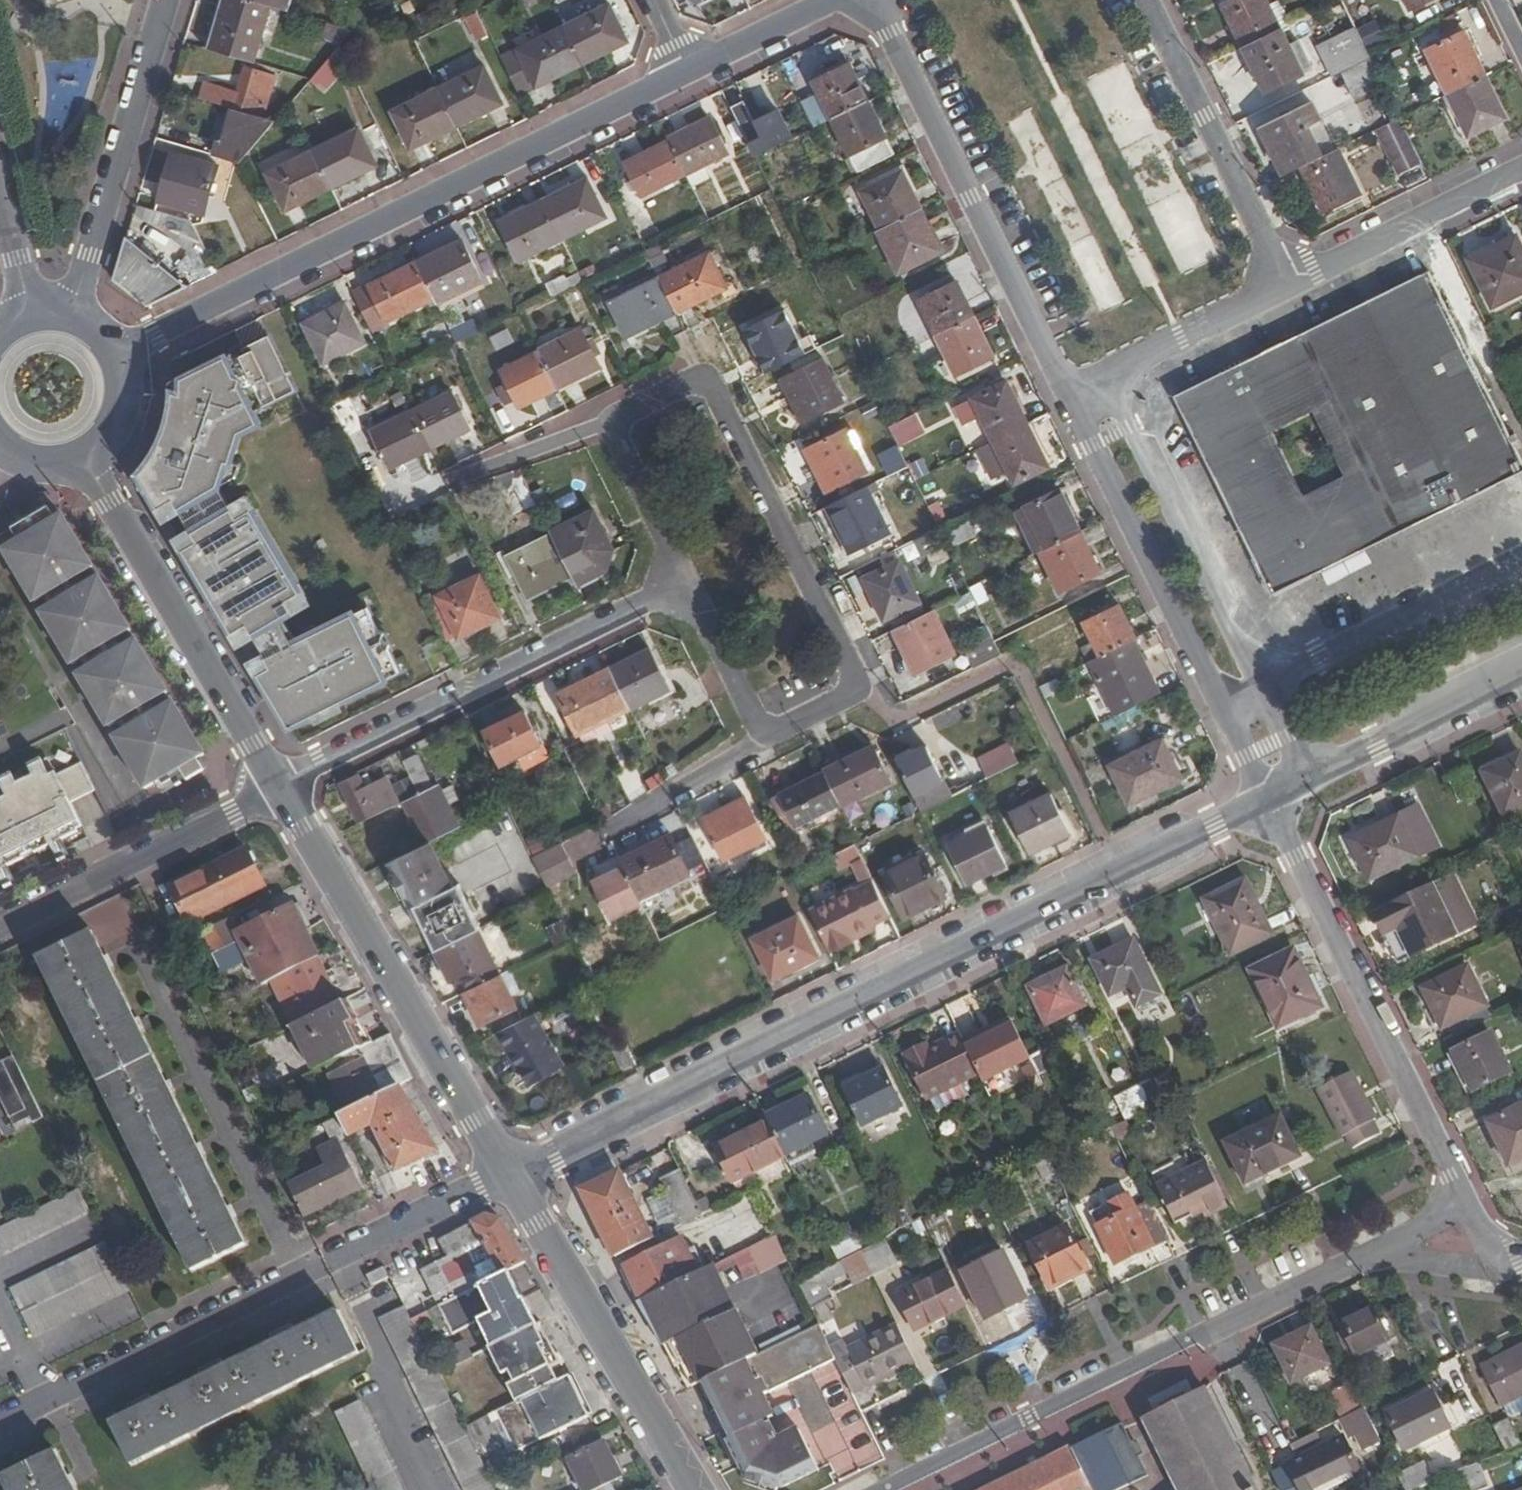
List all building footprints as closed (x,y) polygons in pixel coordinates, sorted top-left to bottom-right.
[(253,62),(269,4),(257,0),(225,0),(211,49),(253,62)] [(1243,47),(1278,30),(1264,0),(1233,0),(1222,5),(1243,47)] [(1407,10),(1428,0),(1402,0),(1407,10)] [(563,29),(581,65),(627,42),(609,6),(563,29)] [(1451,37),(1476,22),(1467,8),(1442,22),(1451,37)] [(489,35),(478,12),(466,18),(477,41),(489,35)] [(336,50),(339,47),(353,31),(346,28),(326,22),(321,42),(331,45),(336,50)] [(536,87),(581,65),(563,29),(530,45),(525,35),(513,41),(518,51),(501,59),(515,87),(532,78),(536,87)] [(1243,47),(1241,48),(1265,95),(1303,76),(1290,49),(1280,29),(1278,30),(1243,47)] [(1314,51),(1328,79),(1338,75),(1370,59),(1368,56),(1355,29),(1314,51)] [(1445,95),(1484,76),(1470,49),(1462,32),(1423,51),(1445,95)] [(1290,49),(1303,76),(1312,72),(1299,45),(1290,49)] [(1484,76),(1489,74),(1475,46),(1470,49),(1484,76)] [(1370,59),(1338,75),(1352,104),(1384,88),(1370,59)] [(1176,275),(1215,259),(1129,60),(1090,77),(1176,275)] [(311,81),(310,82),(314,91),(335,80),(326,63),(311,81)] [(439,90),(457,127),(503,104),(484,67),(439,90)] [(833,121),(869,103),(851,67),(816,85),(833,121)] [(235,109),(261,117),(275,77),(248,68),(240,92),(234,109),(235,109)] [(1504,118),(1484,76),(1445,95),(1466,136),(1504,118)] [(515,87),(519,96),(536,87),(532,78),(515,87)] [(234,109),(240,92),(204,81),(199,98),(234,109)] [(411,150),(457,127),(439,90),(392,113),(411,150)] [(805,99),(818,125),(828,120),(815,94),(805,99)] [(1372,127),(1392,118),(1382,94),(1362,103),(1372,127)] [(1258,127),(1282,176),(1301,166),(1321,157),(1306,129),(1319,122),(1309,102),(1258,127)] [(859,175),(895,156),(869,103),(833,121),(832,122),(859,175)] [(762,139),(746,104),(732,111),(749,145),(762,139)] [(215,155),(241,164),(276,122),(261,117),(235,109),(224,145),(219,144),(215,155)] [(1395,179),(1423,165),(1399,118),(1372,132),(1395,179)] [(710,120),(669,141),(670,143),(687,177),(728,157),(710,120)] [(313,153),(331,189),(377,166),(359,130),(313,153)] [(687,177),(670,143),(625,166),(641,199),(687,177)] [(1321,157),(1301,166),(1323,212),(1358,195),(1336,149),(1321,157)] [(286,212),(331,189),(313,153),(268,175),(286,212)] [(159,198),(203,212),(215,175),(170,161),(159,198)] [(879,232),(921,211),(903,175),(861,195),(879,232)] [(588,182),(544,205),(562,241),(607,218),(588,182)] [(216,275),(219,273),(194,221),(137,203),(135,212),(188,254),(216,275)] [(562,241),(544,205),(502,226),(519,262),(562,241)] [(927,224),(921,211),(879,232),(877,233),(898,276),(940,257),(923,226),(927,224)] [(42,233),(46,247),(60,243),(56,230),(42,233)] [(1521,290),(1521,247),(1517,236),(1495,246),(1467,259),(1490,305),(1521,290)] [(148,309),(186,289),(127,237),(114,281),(124,287),(133,295),(148,309)] [(1467,259),(1495,246),(1492,239),(1464,252),(1467,259)] [(417,263),(418,264),(435,300),(438,304),(480,283),(459,242),(417,263)] [(197,284),(216,275),(188,254),(178,265),(197,284)] [(661,281),(678,315),(719,295),(710,277),(719,273),(710,255),(661,280),(661,281)] [(418,264),(355,294),(373,330),(435,300),(418,264)] [(1106,269),(1090,280),(1110,309),(1126,298),(1106,269)] [(1174,399),(1272,597),(1521,471),(1521,460),(1429,272),(1174,399)] [(728,291),(719,273),(710,277),(719,295),(728,291)] [(642,333),(678,315),(661,281),(610,306),(618,323),(633,316),(642,333)] [(938,338),(975,319),(958,285),(920,304),(936,338),(938,338)] [(1490,305),(1493,312),(1521,298),(1521,290),(1490,305)] [(304,325),(336,310),(334,304),(302,319),(304,325)] [(345,305),(336,310),(304,325),(324,366),(365,346),(345,305)] [(767,374),(805,356),(783,311),(746,329),(755,348),(767,374)] [(633,316),(618,323),(627,340),(642,333),(633,316)] [(994,359),(975,319),(938,338),(957,377),(977,367),(994,359)] [(581,332),(539,353),(541,355),(558,391),(600,370),(595,360),(600,357),(592,341),(587,344),(581,332)] [(156,460),(142,476),(165,517),(219,485),(242,432),(258,423),(253,413),(296,391),(270,340),(187,382),(184,396),(179,392),(170,432),(156,460)] [(749,351),(761,377),(767,374),(755,348),(749,351)] [(558,391),(541,355),(501,375),(518,411),(558,391)] [(797,395),(811,421),(844,404),(823,362),(782,382),(790,399),(797,395)] [(980,373),(977,367),(957,377),(960,383),(980,373)] [(993,443),(1027,426),(1007,385),(973,402),(993,443)] [(413,413),(432,450),(472,431),(453,393),(413,413)] [(804,425),(811,421),(797,395),(790,399),(804,425)] [(347,400),(332,407),(346,436),(360,429),(347,400)] [(390,471),(432,450),(413,413),(372,433),(390,471)] [(916,414),(889,427),(898,446),(925,433),(916,414)] [(1048,469),(1027,426),(993,443),(1008,474),(1014,486),(1048,469)] [(806,452),(826,494),(867,473),(847,432),(806,452)] [(1008,474),(993,443),(977,451),(992,481),(1008,474)] [(897,445),(877,454),(887,475),(907,466),(897,445)] [(532,495),(520,469),(517,470),(514,487),(503,492),(515,516),(537,505),(532,495)] [(888,535),(865,488),(826,508),(849,554),(888,535)] [(539,492),(532,495),(537,505),(542,516),(549,512),(539,492)] [(1045,552),(1080,535),(1059,493),(1025,509),(1045,552)] [(928,507),(937,527),(947,522),(937,503),(928,507)] [(50,514),(41,514),(37,513),(21,511),(3,505),(0,512),(0,536),(11,530),(19,543),(5,551),(71,663),(121,634),(92,585),(84,572),(55,522),(50,514)] [(234,506),(177,539),(238,644),(293,613),(285,599),(298,591),(252,512),(242,518),(234,506)] [(572,577),(576,586),(607,572),(613,551),(593,512),(550,533),(552,537),(572,577)] [(975,537),(968,523),(941,536),(949,550),(975,537)] [(1100,575),(1080,535),(1045,552),(1040,554),(1059,594),(1100,575)] [(528,599),(572,577),(552,537),(508,559),(505,552),(498,555),(509,580),(516,577),(528,599)] [(863,581),(883,621),(920,604),(899,563),(863,581)] [(426,602),(447,644),(499,619),(479,576),(426,602)] [(988,602),(979,584),(968,589),(970,593),(977,608),(988,602)] [(367,609),(254,664),(291,727),(402,674),(367,609)] [(932,612),(893,631),(913,670),(951,651),(932,612)] [(1133,641),(1135,640),(1122,612),(1087,628),(1101,657),(1133,641)] [(978,648),(993,641),(986,626),(971,633),(978,648)] [(1001,656),(994,642),(993,641),(978,648),(967,654),(975,669),(1001,656)] [(1101,657),(1088,663),(1106,700),(1151,677),(1133,641),(1101,657)] [(157,696),(127,645),(78,675),(108,725),(157,696)] [(651,651),(612,670),(632,710),(671,692),(651,651)] [(632,710),(612,670),(560,696),(579,736),(632,710)] [(195,760),(164,707),(114,737),(145,789),(195,760)] [(487,732),(503,765),(542,747),(525,713),(487,732)] [(991,777),(1023,763),(1013,741),(981,755),(991,777)] [(1109,766),(1127,804),(1180,778),(1162,741),(1109,766)] [(926,746),(896,760),(912,793),(941,779),(926,746)] [(873,748),(824,771),(826,774),(841,806),(842,807),(890,784),(873,748)] [(419,755),(404,762),(420,795),(435,789),(419,755)] [(1505,820),(1521,812),(1521,761),(1520,757),(1501,766),(1506,776),(1488,785),(1505,820)] [(23,772),(56,838),(60,837),(62,841),(78,833),(76,830),(83,827),(71,803),(95,791),(81,764),(57,776),(56,774),(49,778),(42,762),(23,772)] [(198,764),(182,773),(186,781),(202,771),(198,764)] [(5,863),(8,868),(24,860),(22,857),(33,852),(35,855),(50,847),(48,842),(56,838),(23,772),(0,783),(0,866),(5,863)] [(841,806),(826,774),(779,796),(795,828),(841,806)] [(341,787),(360,824),(399,806),(387,781),(364,791),(358,779),(341,787)] [(912,793),(922,812),(950,798),(941,779),(912,793)] [(509,806),(497,780),(483,786),(496,812),(504,808),(509,806)] [(442,789),(449,804),(459,799),(452,784),(442,789)] [(435,789),(420,795),(404,804),(425,847),(432,844),(435,842),(461,830),(449,804),(442,789),(440,786),(435,789)] [(1030,857),(1070,837),(1050,794),(1008,814),(1030,857)] [(747,799),(730,807),(734,814),(708,827),(724,861),(767,840),(747,799)] [(734,814),(730,807),(704,820),(708,827),(734,814)] [(1368,885),(1416,861),(1396,820),(1347,844),(1368,885)] [(969,889),(1008,869),(986,826),(948,846),(969,889)] [(641,899),(691,874),(672,836),(621,860),(641,899)] [(390,864),(411,910),(453,890),(432,844),(425,847),(390,864)] [(534,858),(549,888),(576,875),(561,845),(534,858)] [(839,870),(862,859),(857,848),(855,845),(832,856),(839,870)] [(172,884),(189,920),(266,883),(248,847),(172,884)] [(944,893),(923,853),(884,873),(903,912),(944,893)] [(612,919),(641,903),(622,866),(593,881),(612,919)] [(809,910),(830,952),(851,942),(848,936),(871,925),(890,916),(872,880),(809,910)] [(1255,923),(1261,919),(1244,884),(1237,887),(1255,923)] [(1270,937),(1261,919),(1255,923),(1237,887),(1204,904),(1230,956),(1270,937)] [(436,953),(437,953),(440,952),(477,934),(469,917),(471,916),(465,903),(463,905),(455,888),(453,890),(411,910),(410,910),(417,923),(421,921),(436,953)] [(1399,965),(1455,939),(1431,891),(1375,918),(1399,965)] [(239,929),(231,915),(203,928),(213,950),(221,967),(250,953),(264,981),(277,975),(317,956),(320,954),(299,911),(285,907),(239,929)] [(1521,927),(1521,910),(1509,916),(1516,930),(1521,927)] [(817,956),(799,917),(753,938),(772,978),(817,956)] [(566,919),(550,926),(558,944),(574,936),(566,919)] [(848,936),(851,942),(873,931),(871,925),(848,936)] [(37,957),(191,1270),(245,1245),(91,930),(37,957)] [(465,994),(500,977),(479,933),(477,934),(440,952),(437,953),(451,983),(458,979),(465,994)] [(1111,1004),(1126,997),(1134,1012),(1160,999),(1135,945),(1093,965),(1111,1004)] [(221,967),(213,950),(201,956),(209,973),(221,967)] [(1252,973),(1271,1012),(1281,1006),(1289,1023),(1319,1008),(1292,954),(1252,973)] [(277,975),(300,1021),(304,1019),(338,1002),(324,972),(325,971),(317,956),(277,975)] [(1467,969),(1422,992),(1442,1032),(1487,1010),(1467,969)] [(1047,1028),(1086,1008),(1068,971),(1028,991),(1047,1028)] [(516,1009),(500,977),(465,994),(464,995),(479,1027),(516,1009)] [(338,1002),(304,1019),(310,1032),(308,1033),(311,1039),(304,1043),(310,1054),(367,1027),(352,996),(338,1002)] [(1281,1006),(1271,1012),(1279,1028),(1289,1023),(1281,1006)] [(562,1066),(532,1016),(497,1033),(529,1085),(562,1066)] [(968,1054),(979,1076),(984,1086),(1031,1064),(1012,1026),(994,1034),(997,1040),(968,1054)] [(310,1054),(316,1068),(325,1064),(374,1040),(367,1027),(310,1054)] [(11,1049),(1,1030),(0,1030),(0,1055),(11,1049)] [(402,1083),(412,1078),(388,1033),(374,1040),(325,1064),(347,1109),(402,1083)] [(994,1034),(966,1048),(968,1054),(997,1040),(994,1034)] [(1490,1034),(1453,1052),(1472,1093),(1510,1074),(1490,1034)] [(966,1048),(959,1036),(928,1051),(926,1047),(905,1057),(927,1101),(979,1076),(968,1054),(966,1048)] [(51,1130),(11,1049),(0,1055),(0,1116),(13,1141),(31,1132),(34,1138),(51,1130)] [(862,1083),(843,1092),(861,1129),(903,1108),(885,1072),(862,1083)] [(1377,1125),(1353,1077),(1319,1094),(1343,1143),(1347,1141),(1352,1152),(1379,1139),(1373,1127),(1377,1125)] [(841,1087),(843,1092),(862,1083),(859,1078),(841,1087)] [(1156,1079),(1140,1087),(1150,1107),(1151,1110),(1167,1102),(1156,1079)] [(349,1135),(350,1137),(374,1125),(396,1170),(435,1151),(402,1083),(347,1109),(339,1113),(345,1126),(349,1135)] [(1150,1107),(1140,1087),(1123,1095),(1135,1118),(1151,1110),(1150,1107)] [(768,1123),(785,1158),(828,1137),(808,1098),(766,1119),(768,1123)] [(1489,1126),(1510,1169),(1521,1163),(1521,1109),(1489,1126)] [(335,1131),(345,1126),(339,1113),(298,1133),(304,1146),(335,1131)] [(1246,1186),(1300,1159),(1280,1119),(1226,1147),(1246,1186)] [(751,1175),(785,1158),(768,1123),(734,1140),(751,1175)] [(339,1139),(349,1135),(345,1126),(335,1131),(339,1139)] [(1111,1130),(1116,1141),(1124,1137),(1118,1126),(1111,1130)] [(289,1184),(304,1216),(361,1188),(339,1139),(319,1148),(327,1166),(289,1184)] [(751,1175),(734,1140),(715,1149),(731,1185),(751,1175)] [(1048,1161),(1034,1167),(1043,1183),(1056,1177),(1048,1161)] [(1210,1216),(1228,1207),(1207,1166),(1159,1190),(1178,1227),(1198,1217),(1196,1214),(1206,1209),(1207,1212),(1210,1216)] [(704,1215),(683,1171),(661,1181),(677,1218),(648,1231),(647,1228),(642,1230),(617,1175),(579,1193),(610,1261),(704,1215)] [(94,1218),(81,1192),(0,1232),(0,1264),(94,1218)] [(1117,1267),(1167,1241),(1148,1204),(1135,1210),(1128,1196),(1105,1208),(1112,1220),(1097,1227),(1117,1267)] [(485,1217),(440,1239),(449,1257),(423,1270),(441,1305),(479,1286),(508,1271),(525,1263),(501,1220),(485,1217)] [(1066,1227),(1028,1245),(1050,1288),(1088,1269),(1066,1227)] [(788,1265),(773,1236),(752,1246),(748,1248),(761,1277),(788,1265)] [(860,1254),(872,1278),(897,1265),(885,1241),(860,1254)] [(36,1336),(129,1289),(106,1243),(13,1289),(36,1336)] [(640,1302),(684,1280),(667,1247),(623,1269),(640,1302)] [(962,1273),(985,1319),(1027,1299),(1004,1253),(962,1273)] [(681,1367),(692,1388),(695,1386),(713,1377),(758,1355),(716,1264),(684,1280),(640,1302),(664,1347),(667,1346),(678,1368),(681,1367)] [(838,1265),(798,1284),(811,1311),(831,1302),(824,1288),(845,1278),(839,1264),(838,1265)] [(508,1271),(479,1286),(494,1316),(480,1323),(492,1347),(506,1340),(531,1327),(519,1301),(522,1299),(508,1271)] [(922,1334),(967,1311),(948,1273),(896,1300),(910,1329),(918,1325),(922,1334)] [(525,1298),(522,1299),(519,1301),(531,1327),(538,1324),(525,1298)] [(492,1481),(465,1428),(461,1420),(438,1373),(412,1319),(406,1307),(379,1320),(463,1489),(496,1489),(492,1481)] [(1357,1355),(1389,1339),(1374,1308),(1342,1324),(1357,1355)] [(111,1422),(138,1475),(364,1365),(338,1312),(111,1422)] [(569,1349),(553,1316),(538,1324),(531,1327),(506,1340),(520,1367),(527,1364),(532,1375),(543,1370),(550,1386),(566,1378),(569,1376),(575,1373),(570,1362),(564,1351),(569,1349)] [(784,1342),(758,1355),(713,1377),(695,1386),(719,1434),(727,1430),(731,1438),(727,1440),(745,1477),(780,1489),(817,1470),(798,1431),(776,1441),(766,1421),(774,1417),(763,1396),(836,1360),(831,1351),(818,1325),(801,1333),(784,1342)] [(918,1325),(910,1329),(915,1337),(922,1334),(918,1325)] [(1293,1384),(1331,1365),(1312,1329),(1275,1348),(1293,1384)] [(894,1330),(846,1353),(866,1393),(914,1369),(894,1330)] [(580,1357),(574,1346),(569,1349),(564,1351),(570,1362),(580,1357)] [(852,1392),(855,1399),(866,1393),(846,1353),(842,1347),(831,1351),(836,1360),(852,1392)] [(1483,1369),(1502,1405),(1521,1396),(1521,1350),(1483,1369)] [(520,1367),(533,1394),(550,1386),(543,1370),(532,1375),(527,1364),(520,1367)] [(530,1396),(497,1412),(518,1453),(589,1417),(569,1376),(566,1378),(550,1386),(533,1394),(530,1396)] [(1343,1391),(1354,1414),(1366,1408),(1363,1403),(1355,1386),(1343,1391)] [(1244,1487),(1245,1480),(1250,1478),(1246,1470),(1242,1472),(1234,1467),(1236,1460),(1241,1458),(1237,1450),(1233,1452),(1225,1447),(1226,1439),(1231,1437),(1227,1430),(1224,1432),(1216,1426),(1217,1417),(1220,1415),(1216,1407),(1212,1409),(1204,1406),(1206,1398),(1210,1396),(1208,1391),(1145,1421),(1149,1428),(1151,1427),(1158,1432),(1157,1441),(1155,1442),(1159,1449),(1161,1448),(1167,1452),(1166,1460),(1164,1461),(1168,1470),(1173,1468),(1177,1472),(1177,1481),(1174,1482),(1177,1489),(1178,1489),(1182,1488),(1184,1489),(1249,1489),(1244,1487)] [(1435,1392),(1390,1415),(1408,1451),(1453,1428),(1435,1392)] [(359,1401),(334,1414),(372,1489),(402,1489),(359,1401)] [(1072,1449),(1090,1486),(1091,1489),(1170,1489),(1171,1489),(1135,1418),(1072,1449)] [(1509,1419),(1496,1426),(1507,1450),(1521,1443),(1509,1419)] [(1314,1432),(1289,1440),(1293,1450),(1318,1441),(1314,1432)] [(1316,1489),(1330,1489),(1363,1473),(1346,1438),(1300,1460),(1304,1467),(1316,1489)] [(583,1489),(614,1489),(610,1483),(620,1478),(603,1443),(568,1460),(583,1489)] [(1072,1449),(989,1489),(1091,1489),(1090,1486),(1072,1449)] [(56,1450),(1,1477),(8,1489),(76,1489),(56,1450)] [(1304,1467),(1300,1460),(1291,1465),(1294,1472),(1304,1467)] [(1423,1460),(1395,1468),(1402,1489),(1430,1481),(1423,1460)] [(1478,1464),(1452,1475),(1458,1489),(1487,1489),(1489,1489),(1478,1464)] [(1301,1485),(1303,1489),(1316,1489),(1304,1467),(1294,1472),(1301,1485)] [(1452,1475),(1423,1487),(1424,1489),(1458,1489),(1452,1475)]
